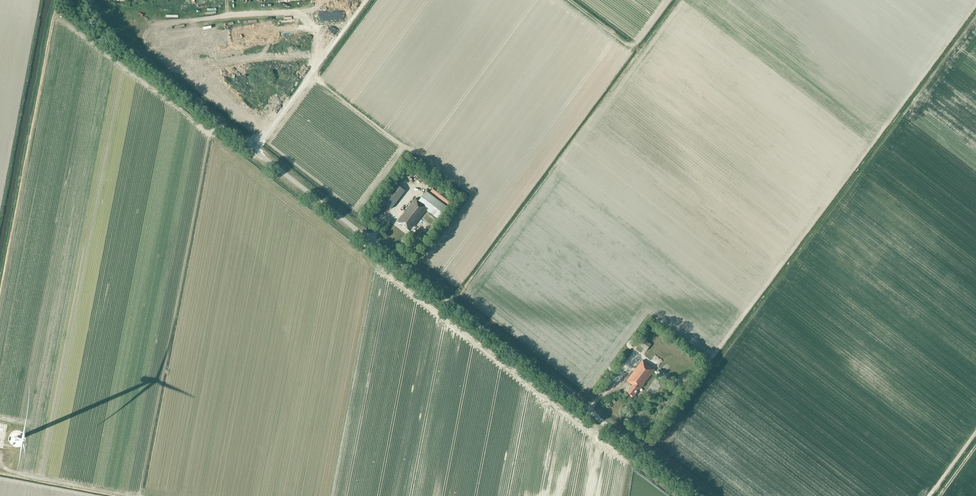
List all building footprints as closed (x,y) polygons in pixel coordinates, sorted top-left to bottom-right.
[(395,183),(382,201),(391,209),(405,191),(395,183)] [(449,208),(447,207),(453,199),(436,185),(430,193),(427,190),(418,201),(415,199),(398,222),(410,231),(428,208),(428,209),(427,211),(439,220),(449,208)] [(636,343),(647,351),(651,345),(641,337),(636,343)] [(655,356),(649,361),(653,365),(658,360),(655,356)] [(627,392),(633,397),(655,370),(643,360),(627,381),(632,386),(627,392)]
